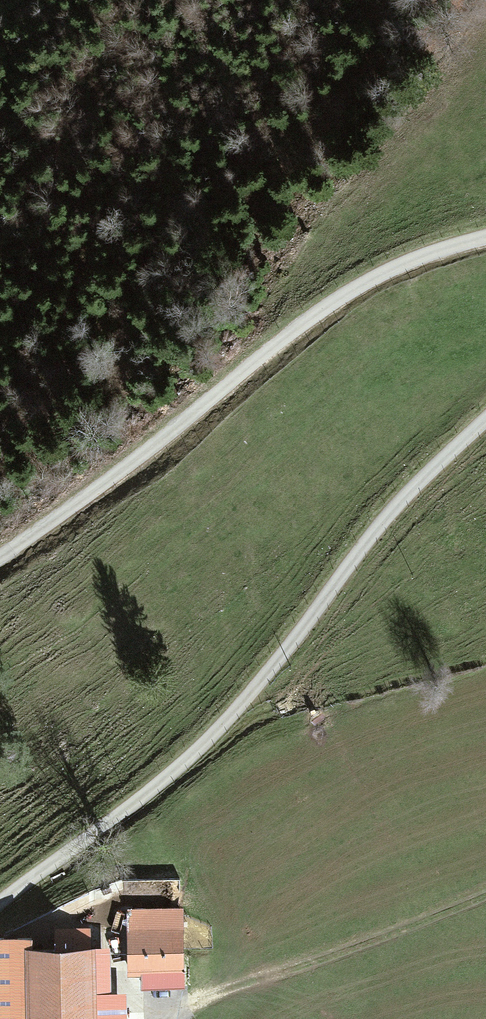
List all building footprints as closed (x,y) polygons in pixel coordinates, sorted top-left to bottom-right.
[(186,910),(131,908),(129,971),(184,973),(186,910)] [(31,944),(33,1018),(96,1018),(95,998),(94,942),(31,944)] [(31,944),(0,944),(0,1018),(33,1018),(31,944)] [(95,998),(96,1018),(120,1018),(119,997),(95,998)]
